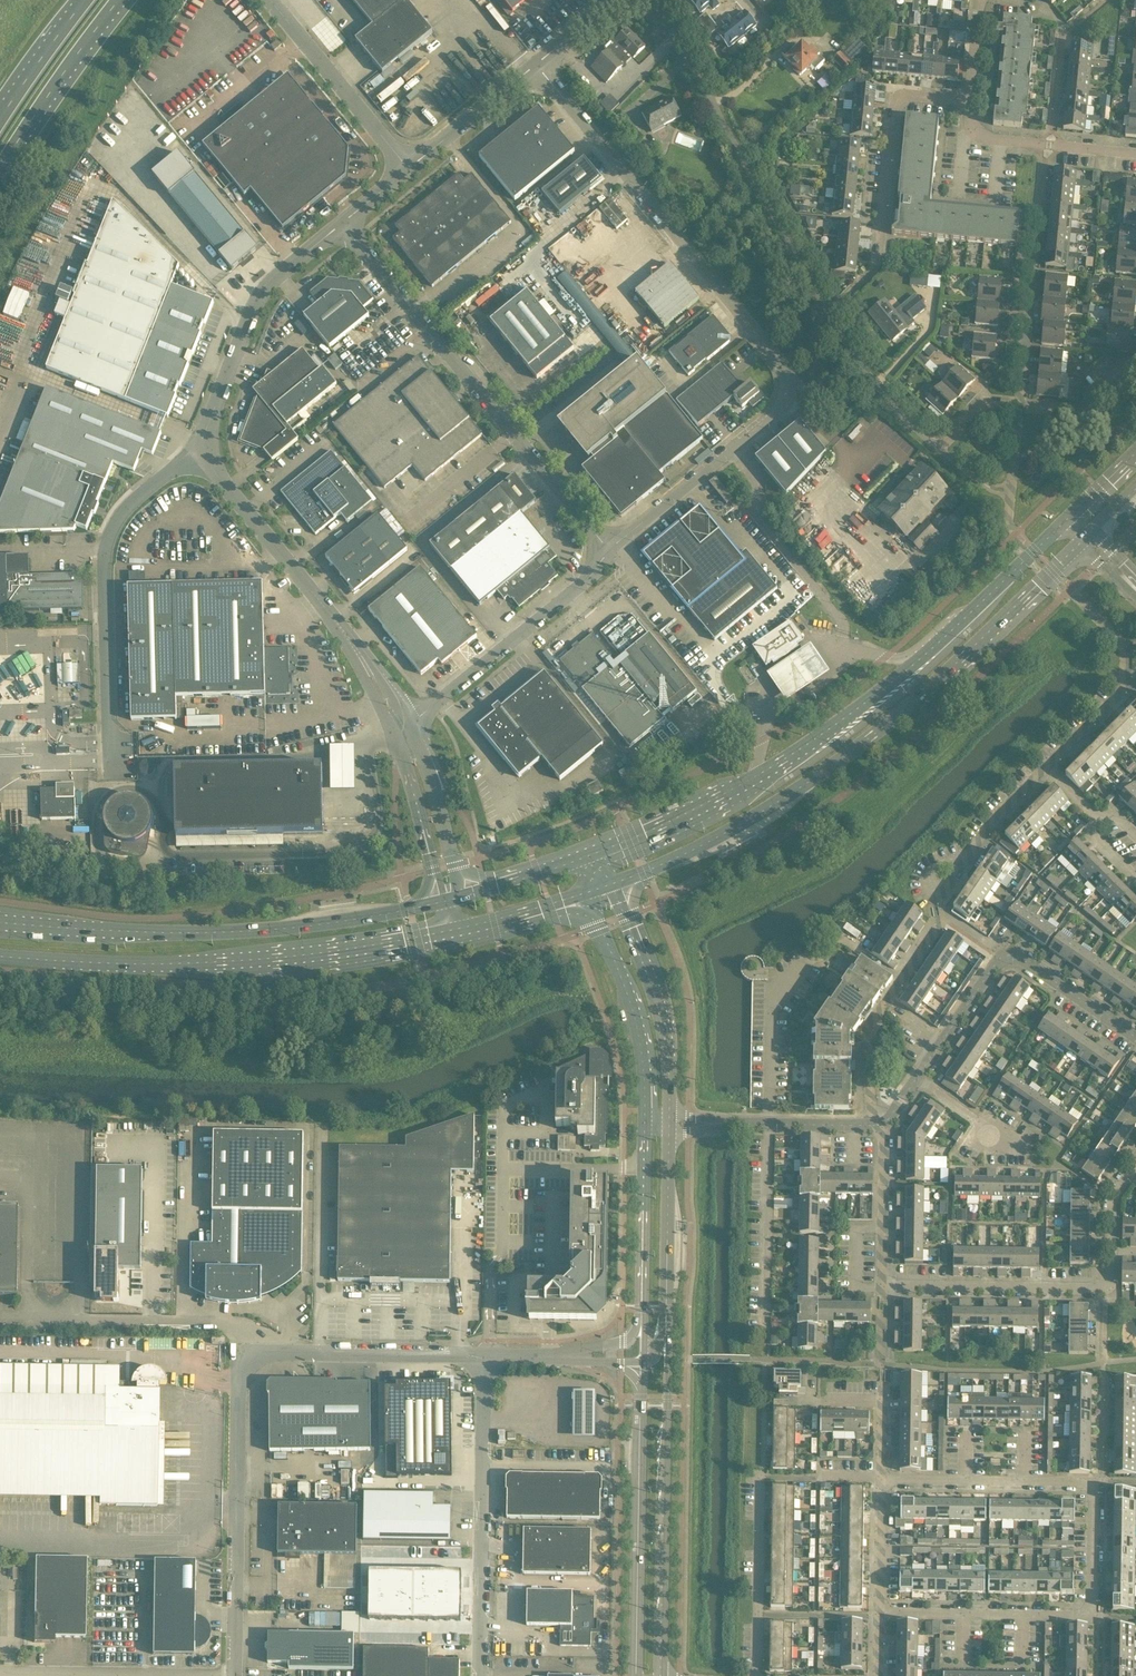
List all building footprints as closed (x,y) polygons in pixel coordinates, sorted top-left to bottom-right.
[(373,26),(355,40),(380,71),(382,73),(432,33),(406,0),(352,0),(373,26)] [(512,13),(528,0),(502,0),(512,13)] [(700,13),(712,3),(716,8),(722,3),(720,0),(690,0),(700,13)] [(952,2),(962,3),(961,10),(966,10),(967,3),(965,3),(965,0),(952,0),(952,2)] [(729,48),(756,26),(744,12),(735,19),(732,15),(726,20),(729,24),(717,34),(729,48)] [(254,13),(243,23),(260,40),(266,34),(271,39),(275,35),(254,13)] [(706,13),(697,20),(709,36),(718,29),(706,13)] [(1029,88),(1031,75),(1032,62),(1033,48),(1035,34),(1031,34),(1032,21),(1004,18),(1003,22),(993,21),(992,35),(998,35),(1003,36),(995,111),(994,111),(993,126),(1021,128),(1023,115),(1027,116),(1028,102),(1029,88)] [(936,20),(927,19),(927,27),(936,28),(936,20)] [(950,22),(950,29),(953,30),(967,31),(967,23),(953,22),(950,22)] [(596,62),(590,68),(606,83),(612,77),(621,69),(623,66),(624,66),(626,64),(633,57),(635,59),(646,48),(628,30),(624,34),(621,31),(610,42),(610,43),(605,48),(607,51),(596,62)] [(965,44),(966,33),(950,31),(949,43),(965,44)] [(1072,44),(1070,57),(1092,59),(1094,40),(1081,39),(1081,45),(1072,44)] [(283,45),(278,40),(270,47),(274,51),(283,45)] [(834,61),(844,71),(860,56),(857,53),(859,51),(852,44),(841,54),(834,61)] [(789,48),(782,55),(788,60),(787,60),(795,68),(793,69),(799,75),(801,74),(802,74),(810,65),(815,70),(824,61),(815,52),(817,50),(814,47),(812,49),(811,47),(807,51),(802,46),(795,53),(789,48)] [(885,46),(885,48),(875,47),(873,73),(885,74),(887,53),(890,53),(890,46),(885,46)] [(728,48),(723,53),(727,59),(733,54),(728,48)] [(897,75),(909,77),(911,55),(914,55),(914,49),(909,48),(908,55),(899,54),(897,75)] [(921,78),(933,79),(935,58),(937,58),(938,51),(933,51),(932,57),(923,56),(921,78)] [(899,54),(890,53),(887,53),(885,74),(897,75),(899,54)] [(923,56),(914,55),(911,55),(909,77),(921,78),(923,56)] [(1091,68),(1092,59),(1070,57),(1069,69),(1091,71),(1090,74),(1097,74),(1098,69),(1091,68)] [(467,58),(457,67),(477,90),(487,81),(467,58)] [(947,59),(937,58),(935,58),(933,79),(945,80),(947,59)] [(959,60),(947,59),(945,80),(957,81),(959,60)] [(1089,83),(1090,74),(1091,71),(1069,69),(1068,81),(1089,83)] [(335,133),(288,76),(245,111),(239,104),(220,119),(227,127),(203,146),(245,196),(251,191),(283,229),(303,213),(308,214),(309,208),(346,178),(349,150),(340,139),(340,133),(335,133)] [(1089,92),(1089,83),(1068,81),(1067,93),(1088,95),(1088,97),(1095,98),(1095,93),(1089,92)] [(854,87),(853,97),(853,99),(874,101),(876,89),(854,87)] [(831,96),(830,97),(839,98),(840,95),(839,89),(831,96)] [(1087,107),(1088,97),(1088,95),(1067,93),(1066,105),(1087,107)] [(873,113),(874,101),(853,99),(853,97),(847,96),(846,101),(853,102),(852,111),(873,113)] [(1102,99),(1101,109),(1103,109),(1109,109),(1110,97),(1102,96),(1102,99)] [(671,98),(642,113),(652,132),(681,116),(671,98)] [(605,100),(600,105),(609,115),(614,110),(605,100)] [(1086,116),(1087,107),(1066,105),(1064,117),(1086,119),(1086,121),(1092,122),(1093,117),(1086,116)] [(538,108),(479,157),(515,201),(574,152),(538,108)] [(872,125),(873,113),(852,111),(851,121),(851,123),(872,125)] [(1130,116),(1128,128),(1126,128),(1125,135),(1135,137),(1135,117),(1130,116)] [(906,117),(905,127),(908,127),(907,134),(938,137),(939,120),(909,117),(906,117)] [(1085,131),(1086,121),(1086,119),(1064,117),(1063,129),(1085,131)] [(844,125),(843,134),(850,135),(850,136),(871,138),(872,125),(851,123),(851,121),(844,120),(844,125)] [(905,134),(904,143),(906,144),(905,150),(936,153),(938,137),(907,134),(905,134)] [(839,142),(838,152),(838,154),(859,156),(860,144),(839,142)] [(903,150),(902,160),(904,160),(904,166),(934,169),(936,153),(905,150),(903,150)] [(858,168),(859,156),(838,154),(838,152),(831,151),(831,156),(838,157),(837,166),(858,168)] [(152,175),(191,221),(232,271),(243,262),(243,263),(248,259),(247,258),(258,250),(178,153),(152,175)] [(601,180),(584,159),(542,193),(559,215),(601,180)] [(857,180),(858,168),(837,166),(836,176),(835,178),(857,180)] [(901,166),(900,176),(903,176),(902,182),(933,185),(934,169),(904,166),(901,166)] [(1055,170),(1053,182),(1075,184),(1075,187),(1081,187),(1082,182),(1075,182),(1076,172),(1055,170)] [(464,180),(459,174),(395,226),(400,233),(393,239),(434,286),(511,223),(472,174),(464,180)] [(856,192),(857,180),(835,178),(836,176),(829,175),(828,180),(835,181),(834,190),(856,192)] [(1135,205),(1135,181),(1128,180),(1125,203),(1135,205)] [(891,235),(1017,247),(1020,217),(923,207),(923,201),(931,202),(933,185),(902,182),(897,227),(892,232),(891,235)] [(1074,196),(1075,187),(1075,184),(1053,182),(1052,194),(1074,196)] [(791,195),(800,196),(801,187),(791,186),(791,195)] [(826,189),(825,199),(827,199),(833,200),(833,202),(854,204),(856,192),(834,190),(826,189)] [(1080,197),(1074,196),(1052,194),(1051,206),(1072,208),(1072,211),(1079,211),(1080,206),(1080,197)] [(600,208),(617,229),(628,220),(611,199),(600,208)] [(853,217),(854,204),(833,202),(833,200),(827,199),(826,204),(833,205),(832,215),(853,217)] [(55,316),(65,321),(46,369),(167,417),(213,303),(171,286),(179,266),(113,201),(87,265),(86,264),(73,296),(75,297),(71,307),(60,303),(55,316)] [(1125,203),(1123,226),(1123,227),(1135,228),(1135,205),(1125,203)] [(1071,220),(1072,211),(1072,208),(1051,206),(1050,218),(1071,220)] [(711,225),(702,217),(697,222),(705,231),(711,225)] [(1070,230),(1071,220),(1050,218),(1049,230),(1070,232),(1070,235),(1077,235),(1077,230),(1070,230)] [(838,235),(859,237),(860,224),(839,222),(838,232),(838,235)] [(1118,250),(1135,252),(1135,228),(1123,227),(1123,226),(1121,226),(1118,250)] [(1069,244),(1070,235),(1070,232),(1049,230),(1048,242),(1069,244)] [(858,249),(859,237),(838,235),(838,232),(831,231),(831,236),(837,237),(837,247),(858,249)] [(1068,253),(1069,244),(1048,242),(1046,254),(1068,256),(1068,259),(1074,259),(1075,254),(1068,253)] [(857,261),(858,249),(837,247),(836,256),(835,259),(857,261)] [(1118,250),(1116,274),(1135,275),(1135,252),(1118,250)] [(1046,254),(1045,267),(1067,269),(1066,272),(1073,272),(1074,259),(1068,259),(1068,256),(1046,254)] [(856,273),(857,261),(835,259),(836,256),(829,255),(828,260),(835,261),(834,271),(831,270),(830,277),(844,279),(845,272),(856,273)] [(635,293),(664,328),(699,299),(670,264),(635,293)] [(1046,274),(1044,298),(1065,300),(1068,276),(1046,274)] [(980,277),(978,301),(999,303),(1002,279),(980,277)] [(330,348),(369,316),(362,309),(373,300),(359,282),(349,281),(346,283),(340,282),(338,280),(327,279),(310,293),(319,304),(304,316),(330,348)] [(927,288),(927,279),(919,279),(918,288),(927,288)] [(1113,304),(1135,307),(1135,293),(1135,283),(1115,281),(1113,304)] [(56,299),(68,304),(73,292),(61,287),(56,299)] [(20,321),(28,293),(10,288),(2,316),(20,321)] [(949,288),(945,292),(950,296),(954,293),(949,288)] [(527,292),(490,322),(537,379),(574,349),(527,292)] [(885,301),(869,313),(892,341),(907,329),(914,323),(912,320),(926,309),(917,297),(903,309),(901,306),(894,312),(885,301)] [(1063,323),(1065,300),(1044,298),(1041,321),(1044,322),(1063,323)] [(997,327),(999,303),(978,301),(975,325),(997,327)] [(1132,330),(1135,307),(1113,304),(1111,327),(1111,328),(1130,330),(1132,330)] [(707,361),(714,355),(730,342),(730,337),(713,316),(688,337),(688,338),(676,348),(675,347),(669,352),(688,376),(694,371),(694,370),(706,360),(707,361)] [(302,318),(294,325),(302,335),(310,329),(302,318)] [(1063,323),(1044,322),(1042,345),(1063,347),(1066,323),(1063,323)] [(942,326),(941,337),(948,338),(949,327),(942,326)] [(1111,328),(1111,327),(1108,327),(1106,351),(1127,353),(1130,330),(1111,328)] [(974,334),(972,358),(994,360),(996,336),(974,334)] [(931,345),(924,353),(928,357),(935,349),(931,345)] [(299,439),(293,432),(307,421),(301,414),(336,385),(325,371),(322,373),(302,349),(273,373),(267,371),(259,391),(260,392),(241,442),(258,448),(258,449),(264,451),(272,461),(299,439)] [(1041,349),(1039,373),(1061,375),(1063,351),(1041,349)] [(335,369),(342,364),(334,354),(327,360),(335,369)] [(425,481),(482,435),(457,404),(460,401),(459,401),(453,393),(450,396),(418,357),(333,426),(384,488),(412,466),(425,481)] [(561,421),(561,422),(578,441),(595,462),(619,442),(616,437),(667,396),(637,360),(561,421)] [(763,399),(751,383),(742,390),(721,363),(676,400),(698,427),(734,397),(742,407),(748,402),(753,407),(763,399)] [(958,366),(942,383),(958,398),(974,381),(958,366)] [(1061,376),(1061,375),(1039,373),(1037,397),(1058,399),(1059,387),(1066,388),(1067,376),(1061,376)] [(938,418),(941,415),(942,416),(958,398),(942,383),(926,401),(932,406),(928,409),(938,418)] [(134,472),(142,451),(153,456),(161,434),(47,389),(0,505),(0,534),(74,531),(76,527),(86,531),(113,464),(134,472)] [(659,475),(703,440),(667,396),(616,437),(619,442),(656,487),(664,481),(659,475)] [(806,474),(826,453),(800,422),(778,440),(806,474)] [(786,496),(806,474),(778,440),(755,458),(786,496)] [(656,487),(619,442),(595,462),(584,470),(591,478),(590,481),(593,481),(612,505),(612,508),(615,508),(621,516),(656,487)] [(281,492),(281,493),(295,509),(316,535),(340,515),(347,523),(372,502),(345,468),(331,451),(281,492)] [(946,492),(922,468),(906,484),(880,512),(905,535),(946,492)] [(430,544),(451,570),(480,605),(497,591),(504,600),(509,596),(519,608),(540,590),(539,588),(547,582),(548,584),(558,576),(548,564),(556,557),(521,514),(536,501),(514,475),(430,544)] [(727,504),(732,500),(733,499),(715,478),(709,483),(727,504)] [(719,531),(700,507),(680,523),(682,526),(650,553),(658,562),(653,566),(715,641),(777,589),(746,551),(735,560),(715,535),(719,531)] [(326,557),(355,593),(407,550),(378,514),(326,557)] [(934,532),(926,525),(910,541),(918,548),(934,532)] [(0,558),(0,615),(8,615),(8,611),(84,610),(83,575),(29,576),(28,557),(0,558)] [(420,568),(368,610),(421,675),(438,661),(442,665),(477,637),(420,568)] [(145,572),(129,573),(129,582),(145,581),(145,572)] [(131,721),(177,720),(176,697),(265,695),(265,693),(268,693),(268,695),(290,695),(289,679),(288,649),(266,650),(267,652),(264,652),(263,583),(128,586),(131,721)] [(766,667),(804,641),(791,621),(753,647),(766,667)] [(592,634),(560,660),(583,689),(582,690),(629,747),(664,719),(652,705),(661,698),(625,654),(616,662),(592,634)] [(649,634),(625,654),(661,698),(672,712),(697,692),(649,634)] [(811,648),(766,678),(774,690),(785,706),(829,675),(818,660),(811,648)] [(23,668),(39,668),(39,657),(23,656),(23,668)] [(78,683),(77,664),(57,664),(58,683),(78,683)] [(544,673),(501,708),(478,727),(519,777),(542,759),(560,780),(603,745),(544,673)] [(726,713),(737,705),(719,681),(708,689),(726,713)] [(702,699),(699,695),(688,703),(691,708),(702,699)] [(1130,710),(1122,718),(1135,732),(1135,716),(1130,710)] [(70,719),(82,719),(82,711),(69,711),(70,719)] [(187,711),(187,729),(221,729),(221,717),(196,718),(196,711),(187,711)] [(1135,733),(1135,732),(1122,718),(1114,726),(1128,741),(1135,733)] [(1120,749),(1128,741),(1114,726),(1106,734),(1120,749)] [(1112,757),(1120,749),(1106,734),(1098,742),(1112,757)] [(1104,765),(1112,757),(1098,742),(1090,750),(1104,765)] [(354,749),(330,750),(332,795),(355,794),(354,749)] [(1096,773),(1104,765),(1090,750),(1082,759),(1096,773)] [(1096,773),(1082,759),(1074,767),(1088,781),(1096,773)] [(152,763),(151,762),(149,762),(147,761),(146,761),(145,762),(144,762),(143,763),(142,763),(141,764),(141,765),(140,766),(140,767),(139,769),(139,770),(140,771),(140,772),(141,774),(142,775),(143,776),(146,777),(148,777),(149,777),(151,776),(153,774),(154,772),(155,771),(155,769),(155,767),(154,765),(153,764),(152,763)] [(175,770),(175,783),(176,828),(176,837),(324,835),(324,825),(323,804),(322,767),(175,770)] [(1093,786),(1088,781),(1074,767),(1065,775),(1085,794),(1093,786)] [(625,769),(618,773),(621,779),(629,775),(625,769)] [(1127,778),(1122,783),(1126,786),(1131,781),(1127,778)] [(598,781),(586,787),(592,797),(603,791),(598,781)] [(1121,791),(1126,786),(1122,783),(1117,788),(1121,791)] [(1135,799),(1135,785),(1134,783),(1119,798),(1128,807),(1135,799)] [(1068,801),(1054,787),(1045,795),(1060,810),(1068,801)] [(74,790),(57,790),(41,790),(41,820),(76,820),(75,800),(74,790)] [(1106,799),(1101,804),(1104,807),(1111,801),(1115,797),(1111,794),(1106,799)] [(1060,810),(1045,795),(1037,803),(1052,818),(1060,810)] [(135,847),(148,849),(152,825),(153,823),(153,820),(152,816),(152,813),(151,811),(149,807),(146,803),(144,802),(142,800),(140,799),(138,798),(135,797),(133,796),(129,796),(126,796),(124,796),(121,797),(119,798),(117,799),(115,800),(113,801),(111,803),(108,807),(107,809),(106,811),(105,813),(105,815),(104,818),(104,820),(104,823),(104,845),(105,846),(105,848),(106,850),(108,852),(109,852),(110,853),(112,854),(124,856),(126,856),(127,856),(129,856),(130,855),(132,854),(133,852),(134,851),(134,849),(135,847)] [(1128,807),(1135,815),(1135,799),(1128,807)] [(1044,826),(1052,818),(1037,803),(1029,811),(1044,826)] [(1036,834),(1044,826),(1029,811),(1021,820),(1036,834)] [(1021,820),(1013,828),(1028,842),(1032,846),(1040,838),(1036,834),(1021,820)] [(1078,828),(1081,831),(1086,826),(1083,823),(1078,828)] [(1014,856),(1028,842),(1013,828),(1005,836),(1006,837),(1000,843),(1014,856)] [(1079,834),(1081,831),(1078,828),(1073,833),(1077,836),(1079,834)] [(1062,844),(1065,847),(1071,842),(1067,838),(1062,844)] [(1071,865),(1085,850),(1077,841),(1062,856),(1071,865)] [(1061,852),(1065,847),(1062,844),(1057,849),(1061,852)] [(993,851),(986,861),(1007,875),(1014,866),(1017,862),(1013,858),(998,846),(994,852),(993,851)] [(1085,850),(1071,865),(1079,873),(1094,858),(1085,850)] [(1051,855),(1046,860),(1049,863),(1054,858),(1051,855)] [(1094,858),(1079,873),(1088,882),(1102,866),(1094,858)] [(1044,868),(1049,863),(1046,860),(1041,865),(1044,868)] [(979,870),(996,882),(1001,885),(1007,875),(986,861),(979,870)] [(1102,866),(1088,882),(1096,890),(1111,875),(1102,866)] [(990,891),(996,882),(979,870),(973,880),(990,891)] [(1046,880),(1051,885),(1057,878),(1051,874),(1046,880)] [(1111,875),(1096,890),(1105,898),(1120,883),(1111,875)] [(1019,884),(1023,887),(1027,881),(1023,878),(1019,884)] [(1062,883),(1057,878),(1051,885),(1057,889),(1062,883)] [(983,901),(990,891),(973,880),(967,889),(983,901)] [(1044,885),(1039,880),(1036,884),(1041,888),(1044,885)] [(1120,883),(1105,898),(1113,907),(1128,892),(1120,883)] [(1014,889),(1012,892),(1017,896),(1019,892),(1023,887),(1019,884),(1015,889),(1014,889)] [(1050,889),(1044,885),(1041,888),(1047,893),(1050,889)] [(977,910),(983,901),(967,889),(960,898),(977,910)] [(1064,895),(1070,900),(1073,896),(1067,892),(1064,895)] [(1113,907),(1122,915),(1135,901),(1135,900),(1128,892),(1113,907)] [(1054,899),(1060,904),(1063,900),(1057,896),(1054,899)] [(1078,901),(1073,896),(1070,900),(1075,904),(1078,901)] [(1006,902),(1010,905),(1014,899),(1010,897),(1006,902)] [(955,909),(952,912),(954,914),(968,923),(970,920),(974,923),(981,913),(977,910),(960,898),(953,908),(955,909)] [(1063,900),(1060,904),(1065,908),(1068,905),(1063,900)] [(1122,915),(1131,924),(1135,919),(1135,901),(1122,915)] [(1006,911),(1010,905),(1006,902),(1002,908),(1006,911)] [(1015,927),(1027,909),(1017,902),(1005,920),(1015,927)] [(1027,909),(1015,927),(1025,934),(1037,916),(1042,909),(1032,902),(1027,909)] [(900,914),(922,929),(924,925),(918,921),(922,914),(907,904),(900,914)] [(1086,907),(1083,911),(1089,915),(1092,912),(1086,907)] [(1097,916),(1092,912),(1089,915),(1094,920),(1097,916)] [(893,924),(909,935),(913,929),(919,933),(922,929),(900,914),(893,924)] [(993,921),(997,924),(1001,918),(997,915),(993,921)] [(1037,916),(1025,934),(1035,940),(1047,923),(1037,916)] [(1102,926),(1107,930),(1110,927),(1105,922),(1102,926)] [(1047,923),(1035,940),(1045,947),(1057,930),(1047,923)] [(847,924),(843,930),(857,939),(861,933),(847,924)] [(886,934),(908,949),(911,945),(904,941),(909,935),(893,924),(886,934)] [(1116,931),(1110,927),(1107,930),(1113,935),(1116,931)] [(1101,938),(1104,934),(1094,928),(1091,932),(1101,938)] [(941,942),(957,953),(964,943),(948,932),(941,942)] [(879,944),(895,954),(899,949),(906,953),(908,949),(886,934),(879,944)] [(1051,961),(1055,963),(1070,941),(1060,934),(1049,950),(1055,954),(1051,961)] [(1070,941),(1055,963),(1059,966),(1063,960),(1069,964),(1080,948),(1070,941)] [(941,942),(934,952),(950,963),(957,953),(941,942)] [(894,969),(897,965),(891,961),(895,954),(879,944),(872,954),(894,969)] [(1090,955),(1080,948),(1069,964),(1075,968),(1071,974),(1075,977),(1090,955)] [(950,963),(934,952),(927,962),(943,973),(950,963)] [(1100,962),(1090,955),(1075,977),(1078,980),(1083,973),(1089,977),(1100,962)] [(855,1038),(861,1042),(862,1042),(852,1035),(862,1020),(864,1021),(869,1013),(867,1012),(888,983),(889,984),(892,980),(893,979),(861,958),(854,968),(856,970),(844,987),(842,986),(828,1006),(830,1007),(817,1026),(814,1026),(814,1053),(816,1053),(816,1074),(814,1074),(813,1099),(815,1099),(815,1110),(849,1110),(849,1099),(851,1099),(851,1074),(849,1074),(850,1044),(852,1044),(852,1041),(853,1041),(855,1038)] [(980,959),(975,966),(979,968),(983,962),(980,959)] [(921,972),(936,983),(943,973),(927,962),(921,972)] [(1100,962),(1089,977),(1095,982),(1091,988),(1094,991),(1110,969),(1100,962)] [(971,972),(975,975),(979,968),(975,966),(971,972)] [(1120,976),(1110,969),(1094,991),(1098,993),(1103,987),(1109,991),(1120,976)] [(914,982),(929,993),(936,983),(921,972),(914,982)] [(1120,976),(1109,991),(1115,995),(1111,1002),(1115,1005),(1130,982),(1120,976)] [(1011,983),(1004,978),(1000,983),(1023,998),(1030,988),(1022,983),(1015,978),(1011,983)] [(962,986),(965,988),(970,982),(966,979),(962,986)] [(907,992),(923,1003),(929,993),(914,982),(907,992)] [(1130,982),(1115,1005),(1118,1007),(1123,1001),(1129,1005),(1135,995),(1135,987),(1130,982)] [(1016,1008),(1023,998),(1000,983),(997,988),(1004,993),(1001,998),(1016,1008)] [(957,992),(961,995),(965,988),(962,986),(957,992)] [(907,992),(900,1002),(916,1013),(923,1003),(907,992)] [(997,1003),(990,998),(987,1003),(1009,1018),(1016,1008),(1001,998),(997,1003)] [(952,999),(948,1005),(952,1008),(956,1002),(952,999)] [(1002,1028),(1009,1018),(987,1003),(983,1008),(991,1013),(987,1018),(1002,1028)] [(944,1012),(947,1014),(952,1008),(948,1005),(944,1012)] [(1055,1019),(1049,1015),(1043,1022),(1038,1030),(1048,1037),(1063,1015),(1059,1013),(1055,1019)] [(1063,1015),(1048,1037),(1058,1044),(1069,1029),(1063,1024),(1067,1018),(1063,1015)] [(984,1023),(976,1018),(973,1023),(995,1038),(1002,1028),(987,1018),(984,1023)] [(938,1028),(942,1022),(939,1019),(934,1026),(938,1028)] [(988,1048),(995,1038),(973,1023),(969,1028),(977,1033),(974,1038),(988,1048)] [(1069,1029),(1058,1044),(1068,1051),(1083,1029),(1079,1026),(1075,1033),(1069,1029)] [(1083,1029),(1068,1051),(1078,1058),(1089,1042),(1083,1038),(1087,1032),(1083,1029)] [(981,1058),(988,1048),(974,1038),(970,1043),(962,1038),(959,1042),(981,1058)] [(1089,1042),(1078,1058),(1088,1065),(1103,1043),(1099,1040),(1095,1046),(1089,1042)] [(959,1042),(956,1048),(963,1053),(960,1058),(975,1068),(981,1058),(959,1042)] [(1103,1043),(1088,1065),(1098,1071),(1109,1056),(1102,1052),(1107,1045),(1103,1043)] [(552,1086),(552,1093),(556,1093),(556,1127),(566,1127),(571,1127),(571,1129),(574,1132),(578,1132),(578,1135),(584,1135),(584,1140),(584,1147),(589,1147),(592,1147),(592,1151),(592,1152),(600,1152),(600,1147),(605,1147),(606,1087),(609,1087),(609,1066),(609,1065),(609,1064),(609,1063),(609,1062),(608,1061),(608,1060),(607,1059),(606,1058),(606,1057),(605,1056),(604,1055),(603,1055),(602,1054),(601,1054),(599,1053),(598,1053),(597,1053),(596,1053),(595,1053),(593,1053),(592,1053),(591,1054),(590,1054),(557,1070),(557,1077),(557,1078),(557,1086),(552,1086)] [(1114,1071),(1123,1057),(1123,1056),(1119,1054),(1115,1060),(1109,1056),(1098,1071),(1108,1079),(1114,1071)] [(968,1078),(975,1068),(960,1058),(957,1062),(950,1056),(945,1062),(968,1078)] [(945,1062),(942,1067),(950,1072),(946,1078),(945,1077),(941,1084),(957,1094),(961,1088),(968,1078),(945,1062)] [(1131,1062),(1127,1067),(1133,1071),(1135,1066),(1135,1065),(1131,1062)] [(1069,1072),(1065,1078),(1074,1085),(1075,1084),(1078,1079),(1069,1072)] [(1044,1081),(1048,1076),(1043,1073),(1039,1078),(1044,1081)] [(1008,1074),(993,1096),(997,1099),(1001,1092),(1007,1096),(1018,1081),(1008,1074)] [(1078,1079),(1075,1084),(1080,1088),(1083,1083),(1078,1079)] [(1018,1081),(1007,1096),(1014,1101),(1009,1107),(1013,1110),(1028,1088),(1018,1081)] [(977,1086),(969,1101),(976,1104),(983,1090),(977,1086)] [(1088,1087),(1085,1091),(1096,1099),(1099,1094),(1088,1087)] [(1028,1088),(1013,1110),(1017,1112),(1021,1106),(1027,1110),(1038,1094),(1028,1088)] [(1038,1094),(1027,1110),(1033,1114),(1029,1121),(1033,1123),(1048,1101),(1038,1094)] [(912,1112),(934,1127),(941,1117),(945,1111),(930,1100),(924,1108),(925,1108),(923,1112),(915,1107),(912,1112)] [(1089,1100),(1085,1106),(1090,1110),(1095,1103),(1089,1100)] [(1048,1101),(1033,1123),(1037,1126),(1041,1119),(1047,1124),(1058,1108),(1048,1101)] [(1130,1101),(1123,1111),(1135,1120),(1135,1106),(1130,1101)] [(1058,1108),(1047,1124),(1053,1128),(1049,1134),(1053,1137),(1068,1115),(1058,1108)] [(1116,1122),(1135,1135),(1135,1129),(1134,1128),(1135,1126),(1135,1120),(1123,1111),(1116,1122)] [(913,1127),(927,1137),(934,1127),(912,1112),(909,1117),(916,1121),(913,1127)] [(1068,1115),(1053,1137),(1057,1139),(1061,1133),(1067,1138),(1078,1122),(1068,1115)] [(371,1282),(370,1287),(377,1287),(395,1288),(400,1288),(400,1282),(450,1283),(451,1171),(474,1172),(474,1119),(474,1116),(406,1139),(406,1149),(340,1148),(338,1281),(371,1282)] [(1109,1131),(1125,1142),(1129,1136),(1135,1140),(1135,1135),(1116,1122),(1109,1131)] [(898,1144),(925,1145),(925,1140),(927,1137),(913,1127),(907,1135),(907,1139),(898,1138),(898,1144)] [(952,1139),(957,1142),(963,1134),(958,1130),(952,1139)] [(1125,1142),(1109,1131),(1103,1141),(1125,1157),(1127,1153),(1121,1148),(1125,1142)] [(301,1273),(304,1134),(214,1132),(212,1244),(191,1244),(190,1289),(191,1289),(193,1290),(198,1292),(202,1294),(206,1296),(206,1300),(214,1303),(222,1304),(230,1305),(239,1305),(247,1304),(255,1303),(263,1301),(263,1296),(268,1294),(270,1294),(273,1292),(276,1291),(278,1290),(280,1289),(282,1287),(289,1282),(291,1281),(295,1278),(297,1276),(301,1273)] [(211,1146),(211,1136),(202,1136),(202,1146),(211,1146)] [(801,1149),(820,1149),(820,1142),(828,1142),(828,1137),(801,1136),(801,1149)] [(576,1137),(570,1137),(558,1137),(558,1151),(575,1151),(576,1137)] [(1103,1141),(1096,1151),(1111,1162),(1116,1156),(1122,1160),(1125,1157),(1103,1141)] [(907,1157),(925,1157),(925,1145),(898,1144),(898,1150),(907,1151),(907,1157)] [(828,1161),(828,1156),(820,1156),(820,1149),(801,1149),(801,1161),(828,1161)] [(1096,1151),(1089,1161),(1111,1176),(1114,1172),(1107,1168),(1111,1162),(1096,1151)] [(897,1168),(924,1169),(925,1157),(907,1157),(906,1163),(897,1163),(897,1168)] [(828,1161),(801,1161),(801,1173),(820,1173),(820,1166),(828,1166),(828,1161)] [(1102,1176),(1108,1180),(1111,1176),(1089,1161),(1082,1172),(1097,1182),(1102,1176)] [(96,1297),(102,1297),(102,1303),(118,1303),(119,1270),(141,1270),(143,1169),(97,1168),(95,1298),(96,1298),(96,1297)] [(836,1185),(835,1195),(848,1195),(849,1168),(844,1168),(844,1176),(836,1176),(836,1185)] [(853,1168),(849,1168),(848,1195),(860,1195),(860,1176),(853,1176),(853,1168)] [(897,1174),(906,1175),(906,1181),(915,1181),(924,1181),(924,1169),(897,1168),(897,1174)] [(860,1176),(860,1195),(873,1195),(873,1186),(873,1169),(868,1169),(868,1176),(860,1176)] [(967,1197),(968,1170),(963,1170),(963,1178),(955,1177),(955,1197),(967,1197)] [(967,1197),(967,1204),(979,1204),(979,1197),(980,1178),(972,1178),(972,1170),(968,1170),(967,1197)] [(980,1178),(979,1197),(991,1197),(992,1170),(987,1170),(987,1178),(980,1178)] [(992,1170),(991,1197),(1003,1197),(1004,1178),(996,1178),(996,1170),(992,1170)] [(1004,1178),(1003,1197),(1015,1197),(1016,1171),(1011,1171),(1011,1178),(1004,1178)] [(1016,1171),(1015,1197),(1027,1198),(1028,1179),(1020,1179),(1020,1171),(1016,1171)] [(1028,1179),(1027,1198),(1040,1198),(1040,1171),(1035,1171),(1035,1179),(1028,1179)] [(820,1173),(801,1173),(800,1185),(834,1185),(836,1185),(836,1176),(834,1176),(830,1176),(824,1176),(822,1177),(820,1177),(820,1173)] [(557,1287),(557,1288),(531,1287),(531,1286),(530,1286),(530,1289),(530,1300),(526,1300),(526,1301),(527,1301),(527,1305),(526,1305),(526,1306),(530,1307),(530,1308),(530,1320),(597,1321),(589,1313),(596,1306),(596,1307),(597,1307),(598,1307),(599,1307),(600,1306),(601,1305),(601,1304),(601,1303),(600,1303),(600,1302),(599,1301),(598,1301),(597,1301),(596,1302),(591,1297),(592,1297),(591,1296),(601,1286),(603,1285),(603,1284),(604,1283),(604,1282),(605,1281),(605,1277),(606,1215),(607,1215),(607,1181),(593,1181),(594,1177),(592,1177),(592,1179),(588,1178),(588,1177),(587,1177),(587,1181),(573,1181),(573,1182),(574,1182),(574,1190),(574,1213),(573,1213),(572,1276),(572,1279),(574,1281),(565,1289),(563,1287),(557,1287)] [(834,1185),(800,1185),(800,1197),(819,1197),(819,1193),(822,1193),(824,1195),(834,1195),(835,1195),(836,1185),(834,1185)] [(906,1196),(897,1195),(897,1201),(924,1202),(924,1189),(915,1189),(906,1189),(906,1196)] [(1063,1191),(1063,1204),(1071,1204),(1098,1204),(1098,1200),(1090,1200),(1090,1192),(1081,1191),(1071,1191),(1063,1191)] [(819,1197),(800,1197),(800,1209),(827,1209),(827,1205),(819,1204),(819,1197)] [(923,1214),(924,1202),(897,1201),(897,1207),(906,1207),(906,1213),(923,1214)] [(1098,1209),(1098,1204),(1071,1204),(1071,1216),(1090,1216),(1090,1209),(1098,1209)] [(15,1296),(16,1282),(17,1206),(0,1206),(0,1296),(15,1296)] [(827,1209),(800,1209),(800,1221),(819,1221),(819,1214),(827,1214),(827,1209)] [(957,1221),(966,1221),(966,1211),(957,1211),(957,1221)] [(896,1219),(896,1226),(923,1226),(923,1214),(906,1213),(905,1220),(896,1219)] [(1090,1224),(1090,1216),(1071,1216),(1070,1228),(1097,1228),(1097,1224),(1090,1224)] [(1123,1220),(1123,1239),(1130,1239),(1130,1247),(1135,1247),(1135,1220),(1123,1220)] [(819,1221),(800,1221),(800,1234),(827,1234),(827,1229),(819,1228),(819,1221)] [(923,1238),(923,1226),(896,1226),(896,1231),(905,1232),(905,1238),(923,1238)] [(1097,1228),(1070,1228),(1070,1240),(1089,1240),(1089,1233),(1097,1233),(1097,1228)] [(905,1244),(896,1244),(896,1249),(923,1250),(923,1238),(905,1238),(905,1244)] [(826,1246),(826,1240),(800,1240),(799,1253),(818,1253),(819,1246),(826,1246)] [(1089,1248),(1089,1240),(1070,1240),(1070,1252),(1097,1253),(1097,1248),(1089,1248)] [(923,1262),(923,1250),(896,1249),(896,1255),(905,1256),(905,1262),(914,1262),(923,1262)] [(959,1269),(966,1269),(966,1250),(954,1249),(954,1259),(953,1276),(958,1276),(959,1269)] [(973,1276),(978,1277),(978,1250),(966,1250),(966,1269),(973,1269),(973,1276)] [(990,1269),(990,1250),(978,1250),(978,1277),(982,1277),(983,1269),(990,1269)] [(997,1277),(1002,1277),(1002,1250),(990,1250),(990,1269),(997,1269),(997,1277)] [(1014,1270),(1014,1250),(1002,1250),(1002,1277),(1006,1277),(1007,1269),(1014,1270)] [(1021,1277),(1026,1278),(1026,1251),(1014,1250),(1014,1270),(1021,1270),(1021,1277)] [(1030,1278),(1030,1277),(1031,1270),(1039,1270),(1039,1260),(1039,1251),(1026,1251),(1026,1278),(1030,1278)] [(1097,1257),(1097,1253),(1070,1252),(1070,1265),(1089,1265),(1089,1257),(1097,1257)] [(799,1265),(826,1265),(826,1260),(818,1260),(818,1253),(799,1253),(799,1265)] [(1122,1285),(1134,1285),(1135,1266),(1127,1266),(1127,1258),(1122,1258),(1122,1285)] [(799,1277),(818,1277),(818,1269),(826,1270),(826,1265),(799,1265),(799,1277)] [(799,1289),(826,1289),(826,1285),(818,1285),(818,1277),(799,1277),(799,1289)] [(799,1301),(818,1301),(818,1294),(826,1294),(826,1289),(799,1289),(799,1301)] [(833,1323),(846,1323),(846,1297),(842,1296),(842,1304),(834,1304),(834,1314),(833,1323)] [(846,1323),(858,1324),(858,1305),(851,1304),(851,1297),(846,1297),(846,1323)] [(871,1297),(866,1297),(866,1305),(858,1305),(858,1324),(871,1324),(871,1314),(871,1297)] [(829,1304),(827,1304),(822,1304),(820,1306),(818,1306),(818,1301),(799,1301),(798,1313),(829,1314),(834,1314),(834,1304),(829,1304)] [(953,1310),(953,1319),(952,1328),(965,1328),(965,1301),(959,1301),(959,1310),(953,1310)] [(971,1301),(965,1301),(965,1328),(977,1328),(977,1310),(971,1310),(971,1301)] [(977,1310),(977,1328),(989,1328),(989,1301),(983,1301),(983,1310),(977,1310)] [(995,1302),(989,1301),(989,1328),(1001,1328),(1001,1311),(995,1311),(995,1302)] [(895,1315),(922,1315),(922,1302),(904,1302),(904,1309),(895,1309),(895,1315)] [(1007,1311),(1001,1311),(1001,1328),(1013,1329),(1013,1302),(1008,1302),(1007,1311)] [(1019,1302),(1013,1302),(1013,1329),(1025,1329),(1025,1311),(1019,1311),(1019,1302)] [(1038,1329),(1038,1302),(1032,1302),(1031,1311),(1025,1311),(1025,1329),(1038,1329)] [(1069,1305),(1069,1318),(1096,1318),(1096,1313),(1088,1313),(1088,1305),(1079,1305),(1069,1305)] [(827,1323),(829,1323),(833,1323),(834,1314),(829,1314),(798,1313),(798,1325),(817,1325),(817,1321),(820,1321),(821,1323),(826,1323),(827,1323)] [(904,1327),(922,1327),(922,1315),(895,1315),(895,1321),(904,1321),(904,1327)] [(1069,1318),(1069,1330),(1088,1330),(1088,1323),(1096,1323),(1096,1318),(1069,1318)] [(817,1325),(798,1325),(798,1337),(825,1337),(825,1333),(817,1333),(817,1325)] [(894,1339),(921,1339),(922,1327),(904,1327),(904,1333),(895,1333),(894,1339)] [(1069,1330),(1069,1342),(1096,1342),(1095,1337),(1088,1337),(1088,1330),(1069,1330)] [(825,1337),(798,1337),(798,1350),(817,1350),(817,1342),(825,1342),(825,1337)] [(921,1339),(894,1339),(895,1345),(903,1345),(903,1351),(921,1352),(921,1339)] [(1069,1354),(1088,1354),(1088,1347),(1095,1347),(1096,1342),(1069,1342),(1069,1354)] [(158,1401),(158,1384),(166,1384),(166,1383),(166,1381),(165,1380),(165,1378),(164,1377),(163,1376),(162,1374),(161,1373),(160,1372),(159,1371),(157,1370),(156,1369),(155,1369),(153,1368),(152,1368),(150,1368),(148,1367),(147,1368),(145,1368),(144,1368),(142,1368),(141,1369),(139,1370),(138,1371),(137,1372),(136,1373),(134,1374),(133,1375),(133,1376),(132,1378),(131,1379),(131,1381),(130,1382),(130,1384),(132,1384),(131,1386),(129,1386),(124,1384),(124,1382),(118,1381),(119,1368),(0,1366),(0,1491),(99,1492),(99,1506),(156,1506),(158,1401)] [(801,1374),(774,1373),(774,1388),(779,1388),(779,1394),(798,1395),(798,1394),(805,1394),(805,1388),(800,1388),(801,1374)] [(901,1386),(922,1387),(922,1374),(901,1374),(901,1386)] [(1071,1376),(1071,1389),(1091,1389),(1091,1377),(1071,1376)] [(1135,1390),(1135,1377),(1116,1377),(1115,1390),(1135,1390)] [(370,1383),(349,1383),(337,1383),(337,1381),(308,1381),(271,1380),(267,1384),(267,1394),(269,1394),(270,1452),(271,1452),(371,1451),(370,1383)] [(451,1382),(385,1383),(385,1450),(386,1450),(386,1478),(398,1478),(398,1476),(452,1475),(451,1382)] [(921,1399),(922,1387),(901,1386),(901,1398),(921,1399)] [(595,1389),(571,1389),(571,1435),(595,1436),(595,1389)] [(1071,1389),(1070,1401),(1091,1401),(1091,1389),(1071,1389)] [(1115,1390),(1115,1402),(1135,1402),(1135,1390),(1115,1390)] [(960,1420),(972,1420),(972,1393),(960,1393),(960,1399),(960,1420)] [(984,1420),(984,1400),(984,1394),(972,1393),(972,1420),(984,1420)] [(948,1399),(947,1420),(960,1420),(960,1399),(952,1399),(952,1395),(948,1395),(948,1399)] [(921,1411),(921,1399),(901,1398),(901,1410),(921,1411)] [(984,1400),(984,1420),(996,1420),(996,1400),(984,1400)] [(996,1400),(996,1420),(1008,1421),(1008,1400),(996,1400)] [(1008,1400),(1008,1421),(1020,1421),(1020,1400),(1008,1400)] [(1020,1400),(1020,1421),(1032,1421),(1032,1401),(1020,1400)] [(1032,1401),(1032,1421),(1045,1421),(1045,1401),(1032,1401)] [(1070,1401),(1070,1413),(1091,1413),(1091,1401),(1070,1401)] [(1115,1402),(1115,1414),(1135,1414),(1135,1402),(1115,1402)] [(774,1421),(796,1422),(796,1409),(774,1409),(774,1421)] [(921,1423),(921,1411),(901,1410),(900,1422),(921,1423)] [(820,1413),(820,1433),(833,1433),(833,1413),(820,1413)] [(833,1413),(833,1433),(845,1434),(845,1413),(833,1413)] [(845,1413),(845,1434),(857,1434),(857,1413),(845,1413)] [(857,1413),(857,1434),(857,1440),(864,1440),(864,1434),(869,1434),(870,1413),(857,1413)] [(1070,1413),(1070,1425),(1091,1425),(1091,1413),(1070,1413)] [(1115,1414),(1115,1426),(1135,1426),(1135,1414),(1115,1414)] [(774,1421),(773,1433),(796,1434),(796,1422),(774,1421)] [(921,1435),(921,1423),(900,1422),(900,1434),(921,1435)] [(1070,1425),(1070,1437),(1090,1437),(1091,1425),(1070,1425)] [(1115,1426),(1115,1438),(1135,1438),(1135,1426),(1115,1426)] [(773,1433),(773,1445),(796,1446),(796,1434),(773,1433)] [(926,1435),(921,1435),(900,1434),(900,1446),(921,1447),(926,1447),(926,1435)] [(1070,1437),(1070,1449),(1090,1449),(1090,1437),(1070,1437)] [(1115,1438),(1115,1450),(1135,1450),(1135,1438),(1115,1438)] [(773,1445),(773,1457),(795,1458),(796,1446),(773,1445)] [(920,1459),(921,1447),(900,1446),(900,1458),(920,1459)] [(1070,1449),(1069,1461),(1090,1461),(1090,1449),(1070,1449)] [(1115,1450),(1114,1462),(1135,1462),(1135,1450),(1115,1450)] [(513,1451),(513,1459),(525,1459),(525,1451),(513,1451)] [(795,1458),(773,1457),(773,1470),(795,1470),(795,1458)] [(920,1459),(900,1458),(900,1471),(927,1471),(927,1459),(920,1459)] [(1090,1461),(1069,1461),(1069,1474),(1090,1474),(1090,1461)] [(1114,1462),(1114,1474),(1135,1475),(1135,1462),(1114,1462)] [(507,1491),(507,1518),(600,1520),(601,1492),(602,1492),(602,1479),(599,1475),(510,1474),(506,1478),(506,1491),(507,1491)] [(307,1497),(308,1485),(297,1484),(297,1497),(307,1497)] [(772,1498),(795,1498),(795,1486),(773,1486),(772,1498)] [(841,1499),(864,1500),(864,1487),(842,1487),(841,1499)] [(1114,1501),(1135,1502),(1135,1489),(1115,1489),(1114,1501)] [(451,1508),(434,1508),(434,1494),(364,1493),(364,1506),(363,1540),(450,1541),(451,1508)] [(772,1498),(772,1510),(794,1510),(795,1498),(772,1498)] [(841,1499),(841,1511),(864,1512),(864,1500),(841,1499)] [(913,1525),(913,1520),(913,1501),(901,1501),(901,1512),(896,1512),(895,1528),(905,1528),(905,1525),(913,1525)] [(913,1520),(925,1520),(925,1501),(913,1501),(913,1520)] [(937,1526),(937,1520),(938,1501),(925,1501),(925,1520),(925,1526),(937,1526)] [(937,1526),(949,1526),(950,1501),(938,1501),(937,1520),(937,1526)] [(949,1526),(961,1527),(961,1521),(962,1501),(950,1501),(949,1526)] [(973,1528),(973,1521),(974,1502),(962,1501),(961,1521),(961,1527),(961,1528),(973,1528)] [(1135,1514),(1135,1502),(1114,1501),(1114,1513),(1135,1514)] [(986,1521),(986,1502),(974,1502),(973,1521),(986,1521)] [(1002,1521),(1002,1502),(990,1502),(989,1521),(1002,1521)] [(1014,1521),(1014,1502),(1002,1502),(1002,1521),(1014,1521)] [(1026,1522),(1026,1502),(1014,1502),(1014,1521),(1026,1522)] [(1038,1522),(1038,1503),(1026,1502),(1026,1522),(1033,1522),(1033,1528),(1038,1528),(1038,1522)] [(1050,1522),(1050,1503),(1038,1503),(1038,1522),(1050,1522)] [(1062,1522),(1062,1503),(1050,1503),(1050,1522),(1062,1522)] [(1074,1529),(1075,1503),(1062,1503),(1062,1522),(1062,1529),(1074,1529)] [(355,1589),(356,1555),(357,1506),(271,1505),(278,1521),(278,1554),(324,1555),(324,1588),(355,1589)] [(794,1510),(772,1510),(772,1522),(794,1523),(794,1510)] [(864,1512),(841,1511),(841,1523),(863,1524),(864,1512)] [(1135,1514),(1114,1513),(1114,1525),(1135,1526),(1135,1514)] [(772,1522),(772,1534),(794,1535),(794,1523),(772,1522)] [(841,1523),(841,1535),(863,1536),(863,1524),(841,1523)] [(1135,1538),(1135,1526),(1114,1525),(1114,1537),(1135,1538)] [(524,1530),(523,1575),(590,1576),(591,1531),(524,1530)] [(794,1535),(772,1534),(772,1546),(794,1547),(794,1535)] [(863,1536),(841,1535),(841,1547),(863,1548),(863,1536)] [(1135,1538),(1114,1537),(1114,1549),(1135,1550),(1135,1538)] [(772,1546),(771,1558),(794,1559),(794,1547),(772,1546)] [(841,1547),(841,1559),(863,1560),(863,1548),(841,1547)] [(913,1548),(900,1548),(900,1556),(913,1557),(913,1548)] [(1135,1562),(1135,1550),(1114,1549),(1113,1562),(1135,1562)] [(86,1559),(35,1558),(34,1642),(54,1643),(54,1637),(85,1638),(86,1559)] [(771,1558),(771,1570),(794,1571),(794,1559),(771,1558)] [(863,1560),(841,1559),(840,1571),(863,1572),(863,1560)] [(95,1560),(95,1573),(112,1574),(112,1561),(95,1560)] [(193,1615),(194,1561),(153,1560),(152,1654),(193,1655),(193,1650),(199,1648),(205,1645),(209,1639),(210,1632),(209,1626),(205,1620),(200,1616),(193,1615)] [(1135,1562),(1113,1562),(1113,1574),(1134,1574),(1135,1562)] [(1061,1594),(1061,1569),(1049,1569),(1049,1575),(1049,1594),(1061,1594)] [(1073,1594),(1074,1575),(1074,1569),(1061,1569),(1061,1594),(1073,1594)] [(461,1572),(369,1570),(369,1619),(460,1621),(461,1572)] [(794,1571),(771,1570),(771,1582),(793,1583),(794,1571)] [(840,1571),(840,1583),(862,1584),(863,1572),(840,1571)] [(900,1573),(900,1592),(912,1592),(912,1573),(900,1573)] [(912,1573),(912,1592),(924,1592),(924,1573),(912,1573)] [(924,1573),(924,1592),(936,1592),(936,1573),(924,1573)] [(936,1573),(936,1592),(948,1592),(948,1573),(936,1573)] [(948,1573),(948,1592),(960,1593),(960,1573),(948,1573)] [(960,1573),(960,1593),(972,1593),(973,1574),(960,1573)] [(973,1574),(972,1593),(985,1593),(985,1574),(973,1574)] [(1001,1593),(1001,1574),(988,1574),(988,1593),(1001,1593)] [(1013,1594),(1013,1574),(1001,1574),(1001,1593),(1013,1594)] [(1025,1594),(1025,1575),(1013,1574),(1013,1594),(1025,1594)] [(1134,1586),(1134,1574),(1113,1574),(1113,1586),(1134,1586)] [(1037,1594),(1037,1575),(1025,1575),(1025,1594),(1037,1594)] [(1049,1594),(1049,1575),(1037,1575),(1037,1594),(1049,1594)] [(771,1582),(771,1594),(793,1595),(793,1583),(771,1582)] [(840,1583),(840,1595),(862,1596),(862,1584),(840,1583)] [(1134,1598),(1134,1586),(1113,1586),(1113,1598),(1134,1598)] [(572,1592),(527,1592),(527,1625),(560,1626),(560,1646),(591,1647),(591,1630),(597,1630),(597,1620),(594,1619),(595,1597),(572,1597),(572,1592)] [(793,1595),(771,1594),(771,1607),(793,1607),(793,1595)] [(862,1596),(840,1595),(840,1608),(862,1608),(862,1596)] [(1134,1598),(1113,1598),(1113,1610),(1134,1610),(1134,1598)] [(842,1620),(842,1633),(862,1633),(862,1621),(842,1620)] [(897,1621),(897,1634),(918,1634),(918,1621),(897,1621)] [(932,1634),(940,1634),(940,1622),(933,1622),(932,1634)] [(770,1635),(793,1635),(793,1623),(770,1623),(770,1635)] [(1087,1624),(1067,1624),(1067,1636),(1087,1637),(1087,1624)] [(1112,1625),(1112,1637),(1134,1638),(1134,1625),(1112,1625)] [(289,1669),(353,1670),(354,1634),(268,1633),(268,1644),(265,1646),(265,1651),(268,1652),(268,1663),(289,1664),(289,1669)] [(842,1633),(842,1645),(862,1645),(862,1633),(842,1633)] [(917,1646),(918,1634),(897,1634),(897,1646),(917,1646)] [(770,1635),(770,1647),(792,1647),(793,1635),(770,1635)] [(1060,1648),(1067,1648),(1087,1649),(1087,1637),(1067,1636),(1060,1636),(1060,1648)] [(1134,1650),(1134,1638),(1112,1637),(1111,1649),(1134,1650)] [(842,1645),(841,1657),(862,1657),(862,1645),(842,1645)] [(897,1646),(897,1658),(917,1658),(917,1646),(897,1646)] [(770,1647),(770,1659),(792,1659),(792,1647),(770,1647)] [(1067,1648),(1066,1661),(1087,1661),(1087,1649),(1067,1648)] [(1111,1649),(1111,1661),(1134,1662),(1134,1650),(1111,1649)] [(862,1670),(862,1657),(841,1657),(841,1669),(862,1670)] [(917,1670),(917,1658),(897,1658),(897,1670),(917,1670)] [(792,1659),(770,1659),(770,1672),(792,1672),(792,1659)] [(1066,1661),(1066,1673),(1087,1673),(1087,1661),(1066,1661)] [(1133,1674),(1134,1662),(1111,1661),(1111,1673),(1133,1674)] [(460,1670),(360,1668),(360,1675),(460,1675),(460,1670)]
